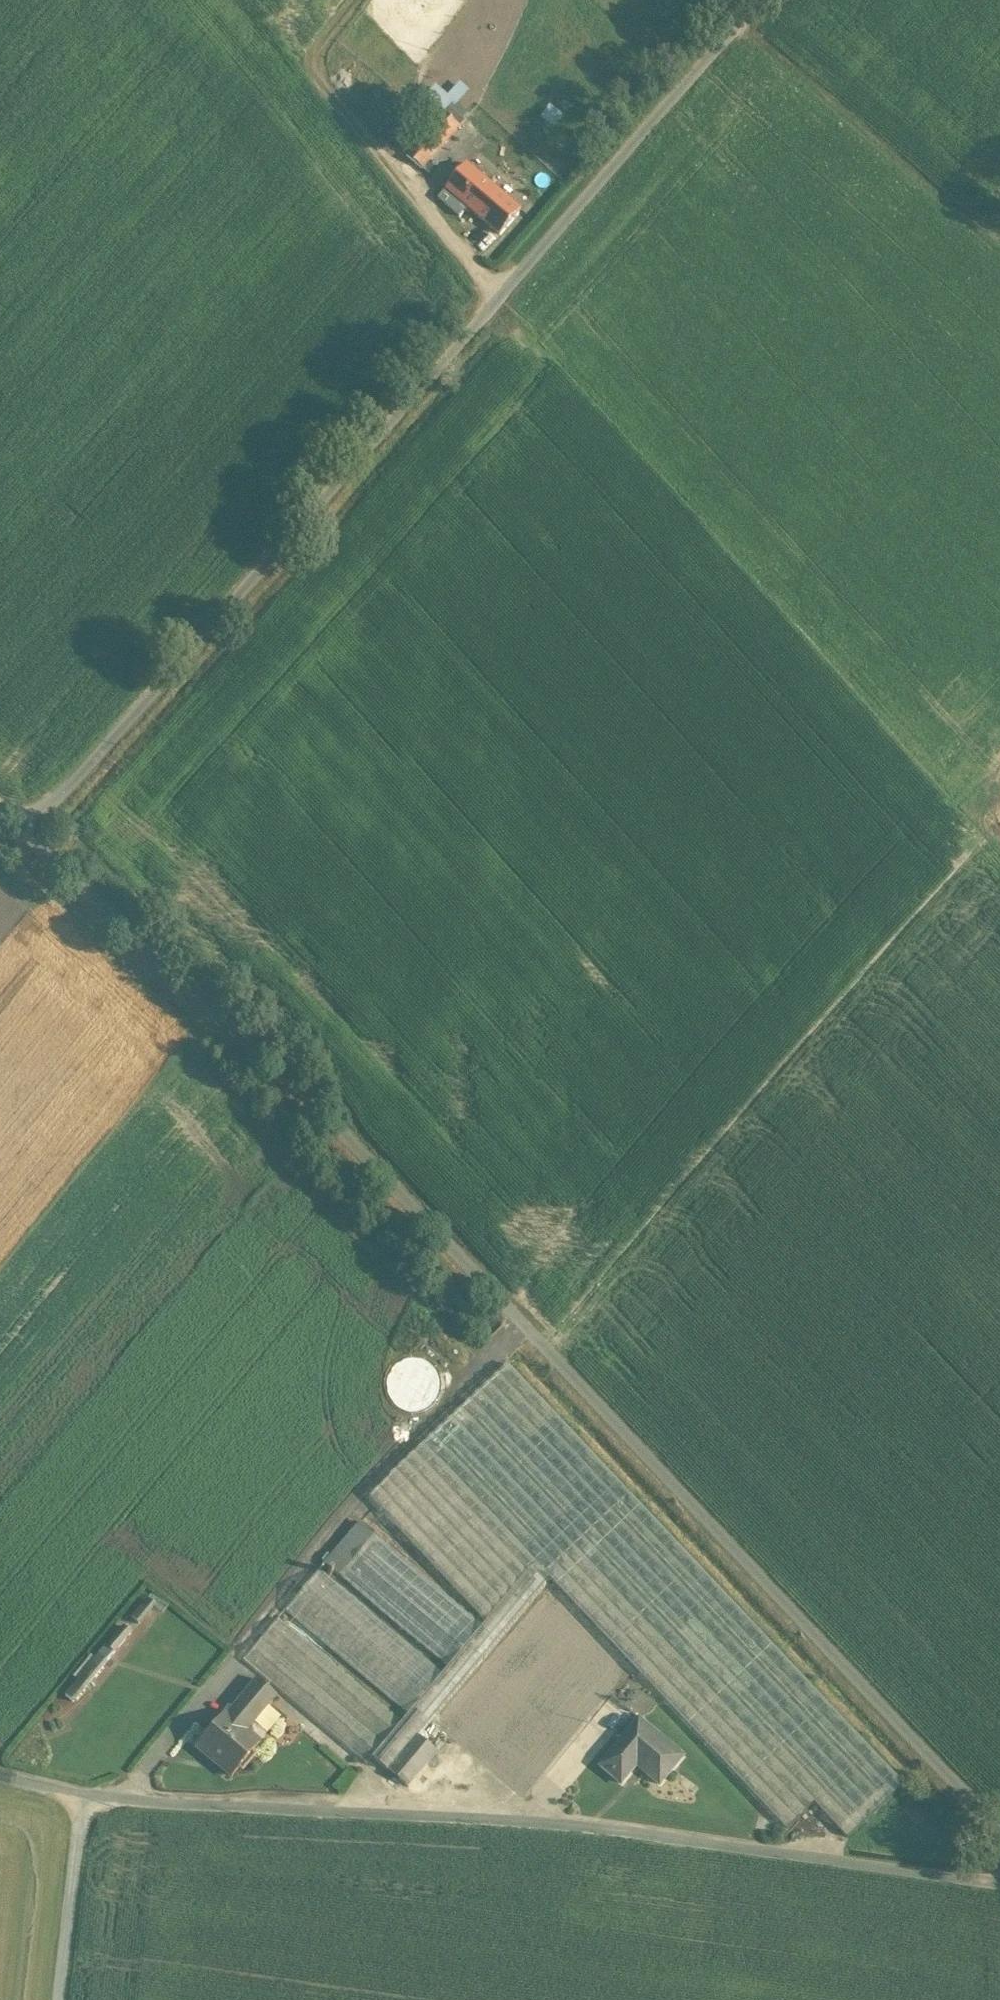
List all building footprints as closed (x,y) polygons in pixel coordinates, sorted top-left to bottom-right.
[(452,102),(446,98),(438,108),(444,113),(459,126),(469,115),(453,101),(452,102)] [(444,113),(407,156),(423,169),(459,126),(444,113)] [(521,211),(468,165),(447,190),(500,235),(521,211)] [(905,1785),(509,1365),(424,1446),(537,1564),(551,1578),(787,1829),(815,1803),(848,1838),(905,1785)] [(537,1564),(424,1446),(371,1496),(489,1620),(537,1564)] [(484,1626),(359,1521),(324,1563),(449,1668),(484,1626)] [(444,1674),(410,1715),(403,1723),(374,1758),(389,1771),(419,1736),(551,1578),(537,1564),(489,1620),(484,1626),(449,1668),(444,1674)] [(444,1674),(319,1569),(284,1610),(410,1715),(444,1674)] [(403,1723),(278,1618),(242,1661),(367,1765),(374,1758),(403,1723)] [(96,1656),(66,1690),(74,1697),(104,1663),(96,1656)] [(255,1679),(239,1698),(246,1704),(243,1708),(257,1719),(276,1696),(255,1679)] [(239,1698),(225,1715),(223,1714),(196,1747),(231,1777),(254,1749),(265,1735),(253,1724),(257,1719),(243,1708),(246,1704),(239,1698)] [(639,1720),(601,1766),(623,1784),(638,1766),(661,1785),(684,1757),(639,1720)] [(419,1736),(389,1771),(409,1787),(438,1751),(419,1736)]
